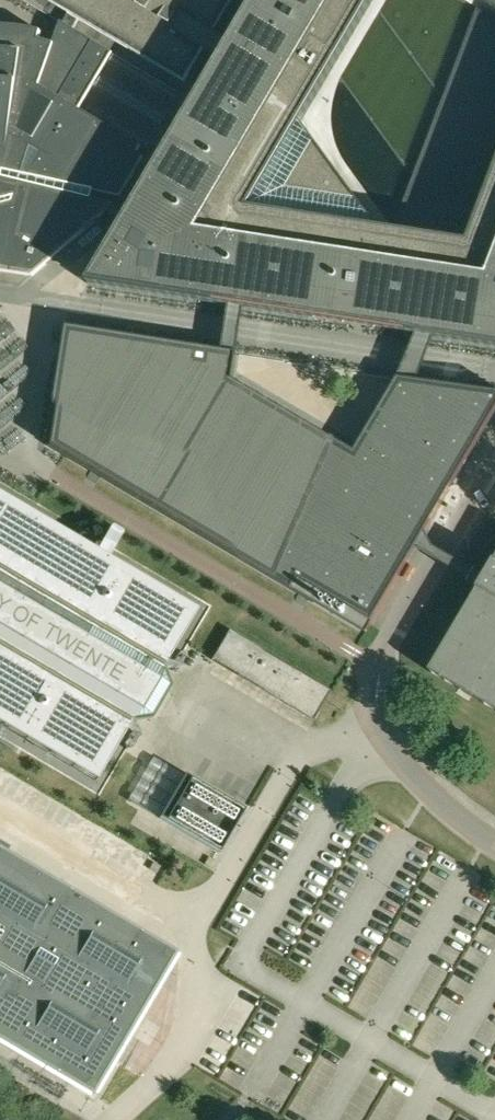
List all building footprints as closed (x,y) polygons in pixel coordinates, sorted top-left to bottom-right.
[(228,306),(221,349),(97,330),(66,325),(60,362),(59,373),(47,445),(91,471),(101,476),(299,593),(309,599),(366,632),(370,625),(412,554),(424,534),(450,489),(494,413),(494,392),(481,390),(418,380),(434,338),(494,347),(494,18),(477,8),(388,241),(337,172),(301,122),(373,0),(256,0),(231,42),(214,32),(184,14),(173,31),(204,50),(221,59),(202,91),(132,210),(114,206),(105,214),(127,218),(88,284),(228,306)] [(185,81),(191,70),(192,71),(204,50),(173,31),(184,14),(186,10),(192,0),(48,0),(69,13),(79,19),(185,81)] [(69,13),(63,23),(60,21),(52,43),(39,39),(41,31),(32,29),(22,27),(13,26),(4,26),(0,26),(0,271),(33,276),(105,214),(114,206),(116,204),(92,198),(94,191),(120,196),(144,156),(137,152),(141,146),(78,109),(84,98),(96,79),(101,71),(112,52),(92,40),(73,29),(79,19),(69,13)] [(210,53),(204,50),(192,71),(191,70),(185,81),(191,84),(202,91),(221,59),(210,53)] [(3,726),(53,756),(94,780),(115,744),(130,719),(148,717),(166,685),(159,668),(164,661),(194,609),(105,557),(111,547),(119,533),(119,532),(111,527),(110,528),(101,542),(96,552),(0,496),(0,725),(3,726)] [(441,554),(424,534),(412,554),(433,567),(474,591),(482,578),(441,554)] [(482,578),(474,591),(429,670),(494,709),(494,557),(482,578)] [(332,691),(229,631),(212,660),(314,720),(332,691)] [(217,852),(243,808),(183,773),(157,817),(217,852)] [(93,1095),(177,952),(0,847),(0,1040),(93,1095)]
